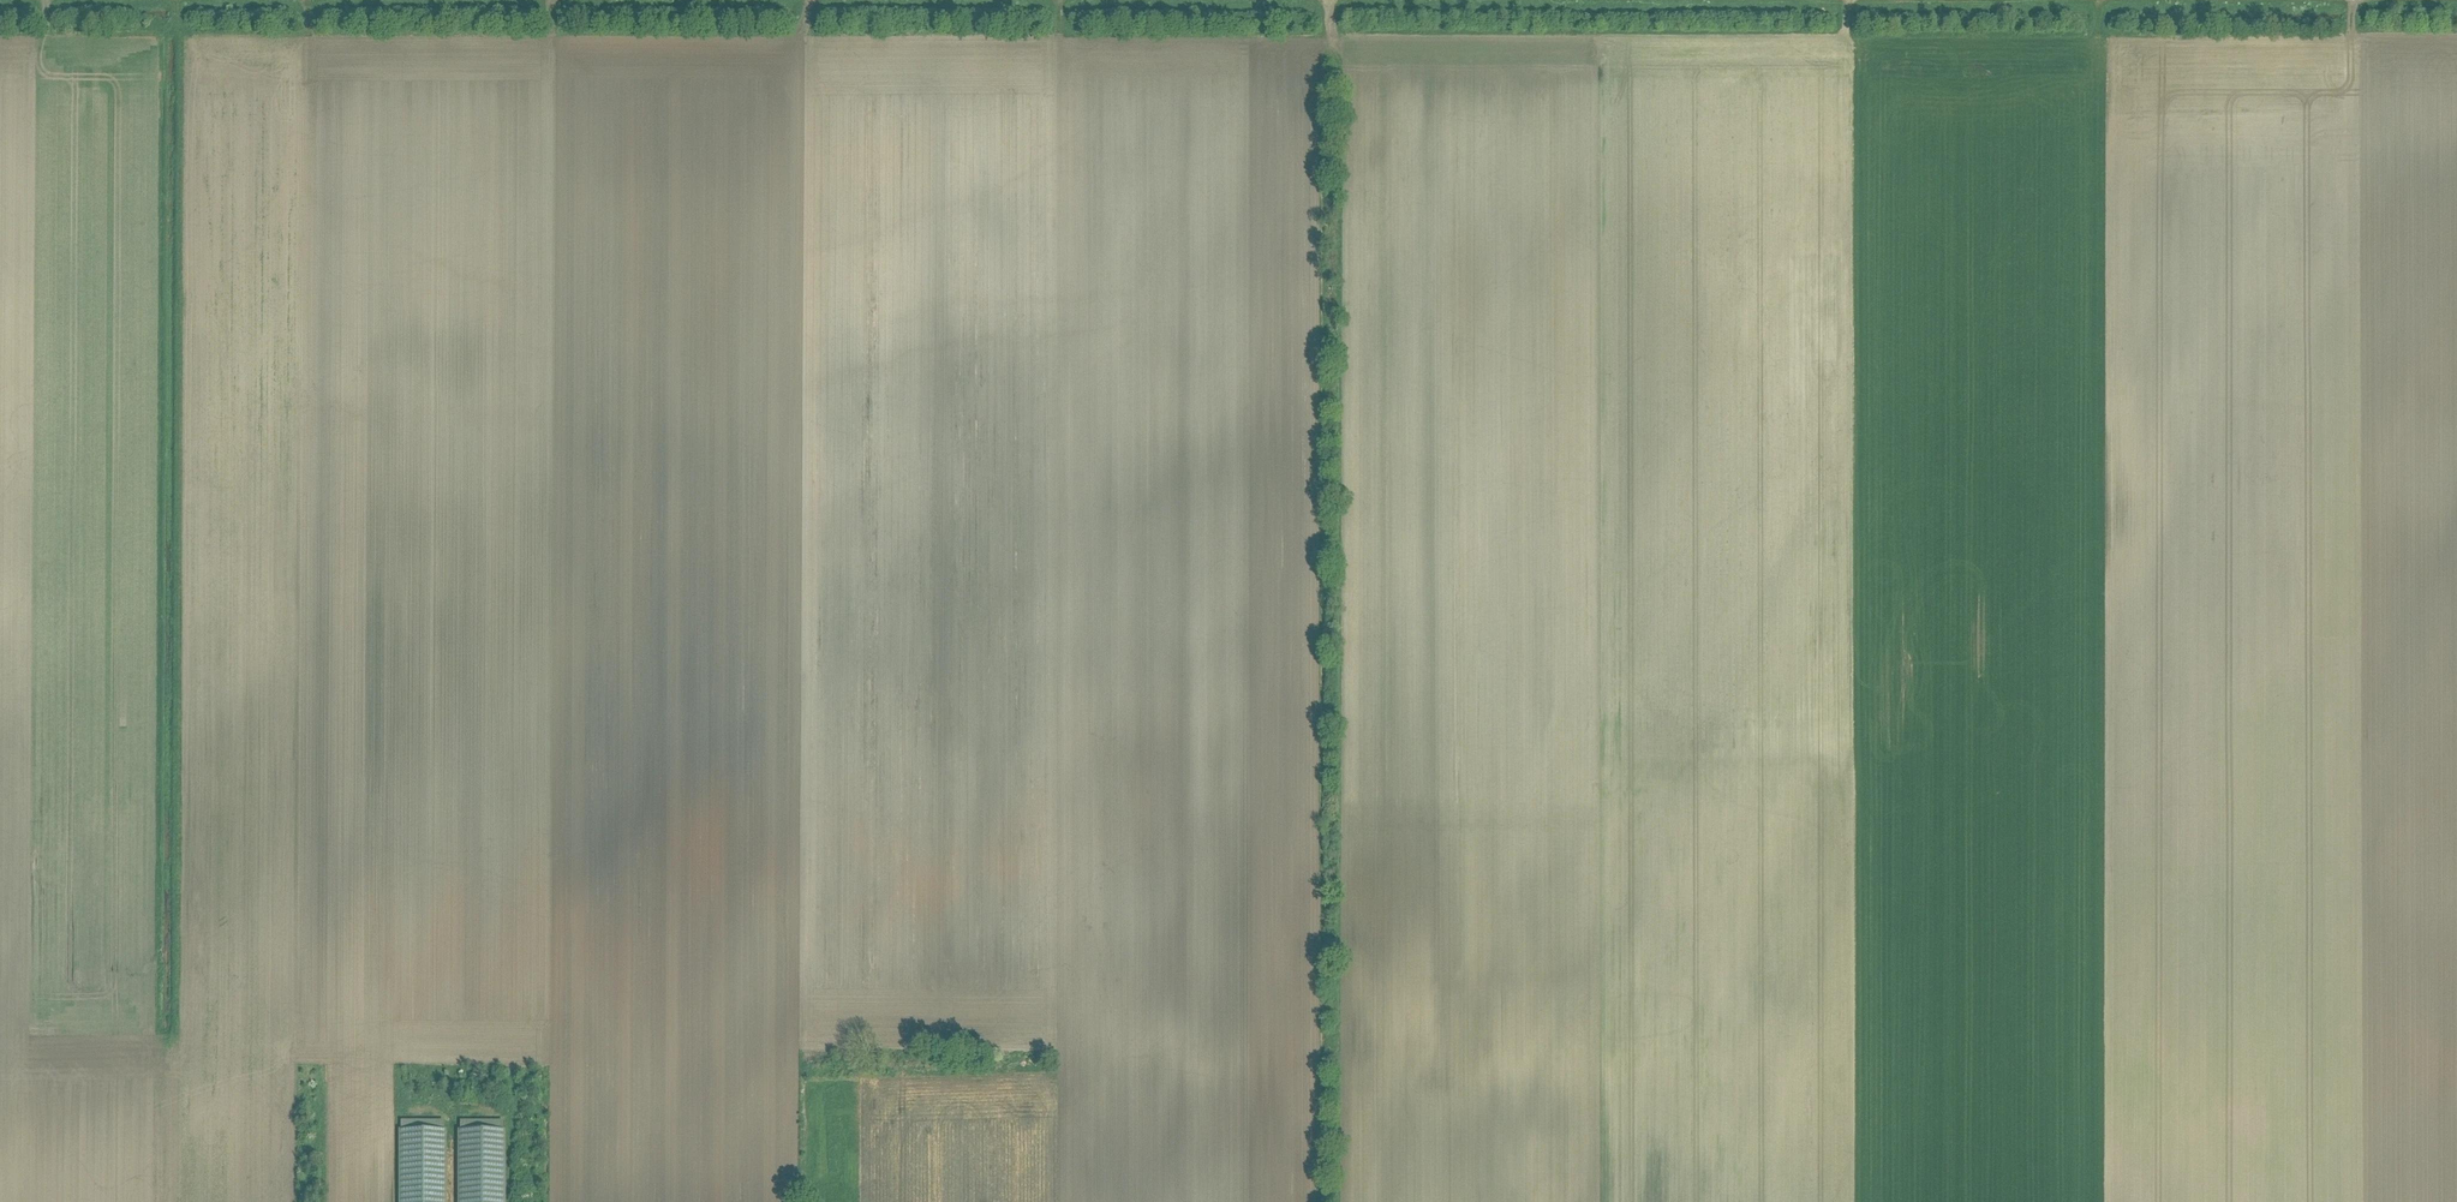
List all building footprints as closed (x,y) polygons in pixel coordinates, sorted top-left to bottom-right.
[(444,1198),(444,1121),(399,1121),(399,1184),(413,1184),(413,1191),(423,1191),(423,1198),(444,1198)] [(504,1122),(459,1121),(458,1201),(459,1201),(472,1196),(473,1197),(478,1195),(478,1199),(479,1201),(502,1201),(504,1122)]
